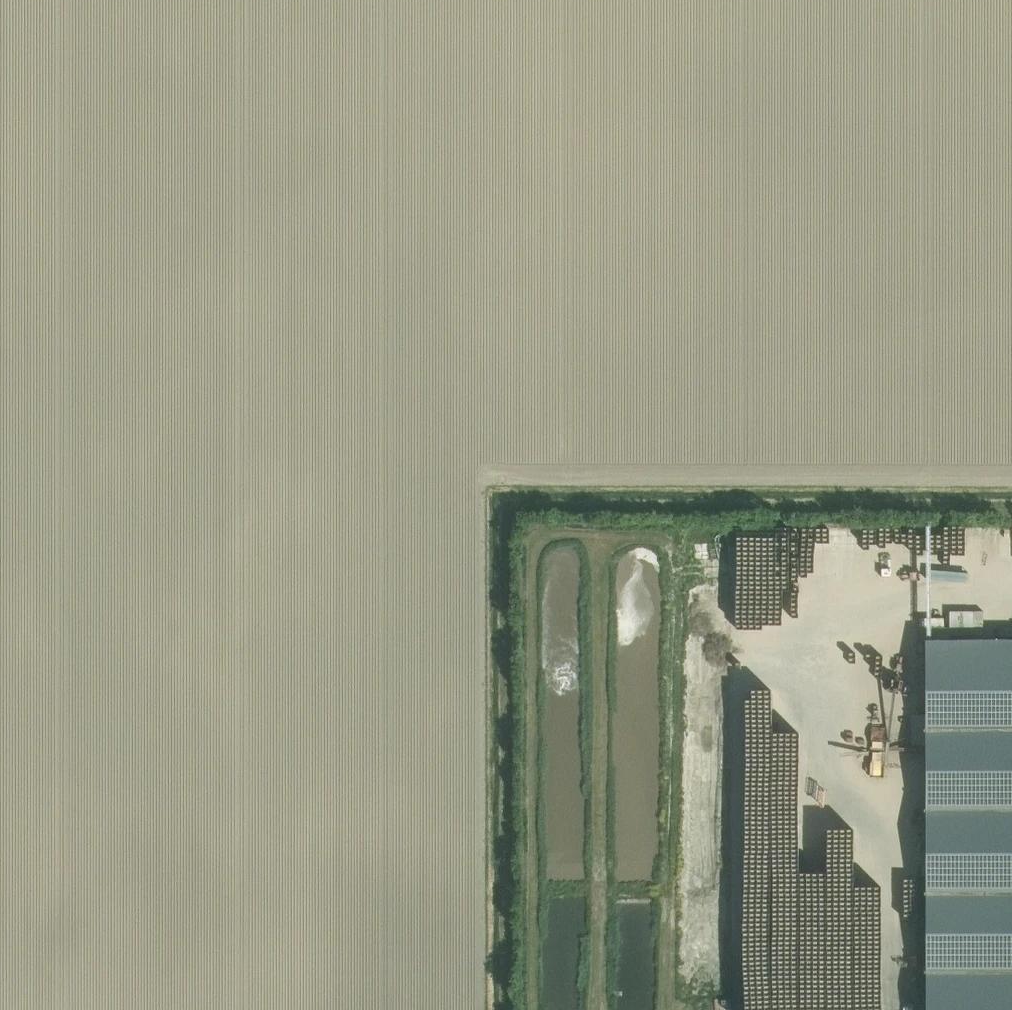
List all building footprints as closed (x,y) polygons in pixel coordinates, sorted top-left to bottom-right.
[(925,1009),(1011,1009),(1011,640),(924,640),(925,1009)] [(910,686),(910,667),(901,667),(901,686),(910,686)] [(765,922),(773,898),(754,892),(747,917),(765,922)]
